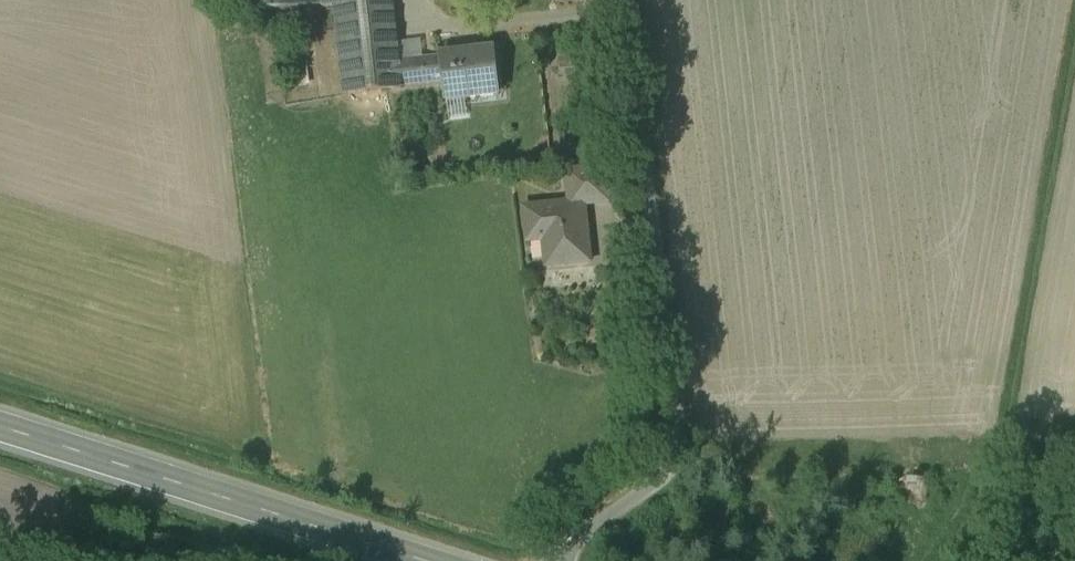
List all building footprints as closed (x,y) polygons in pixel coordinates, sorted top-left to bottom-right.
[(252,19),(345,8),(346,96),(402,90),(401,86),(399,63),(399,0),(250,0),(252,19)] [(511,41),(451,48),(452,63),(399,63),(401,86),(454,89),(456,112),(518,105),(511,41)] [(566,174),(569,205),(570,219),(590,218),(617,216),(614,171),(566,174)] [(569,205),(525,208),(529,259),(547,257),(549,276),(595,273),(590,218),(570,219),(569,205)]
